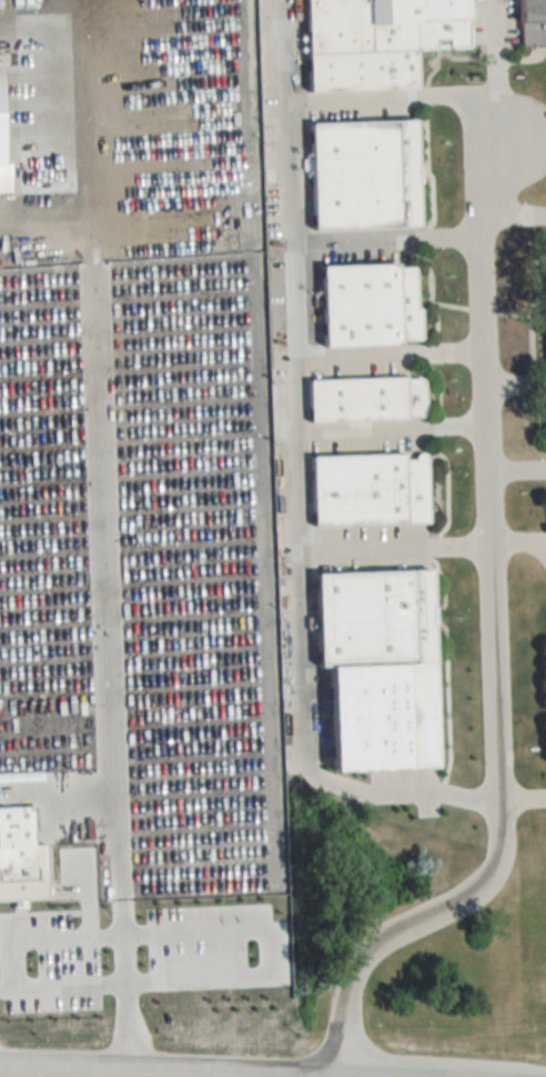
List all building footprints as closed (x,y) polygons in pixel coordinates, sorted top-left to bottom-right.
[(311,92),(420,89),(419,51),(473,49),(472,0),(308,0),(311,92)] [(545,47),(545,0),(519,0),(520,47),(545,47)] [(313,123),(314,232),(420,230),(419,121),(313,123)] [(420,346),(419,266),(324,268),(326,348),(420,346)] [(427,422),(426,380),(310,381),(310,423),(427,422)] [(315,527),(429,525),(428,456),(314,458),(315,527)] [(316,573),(318,666),(436,664),(434,570),(316,573)]
